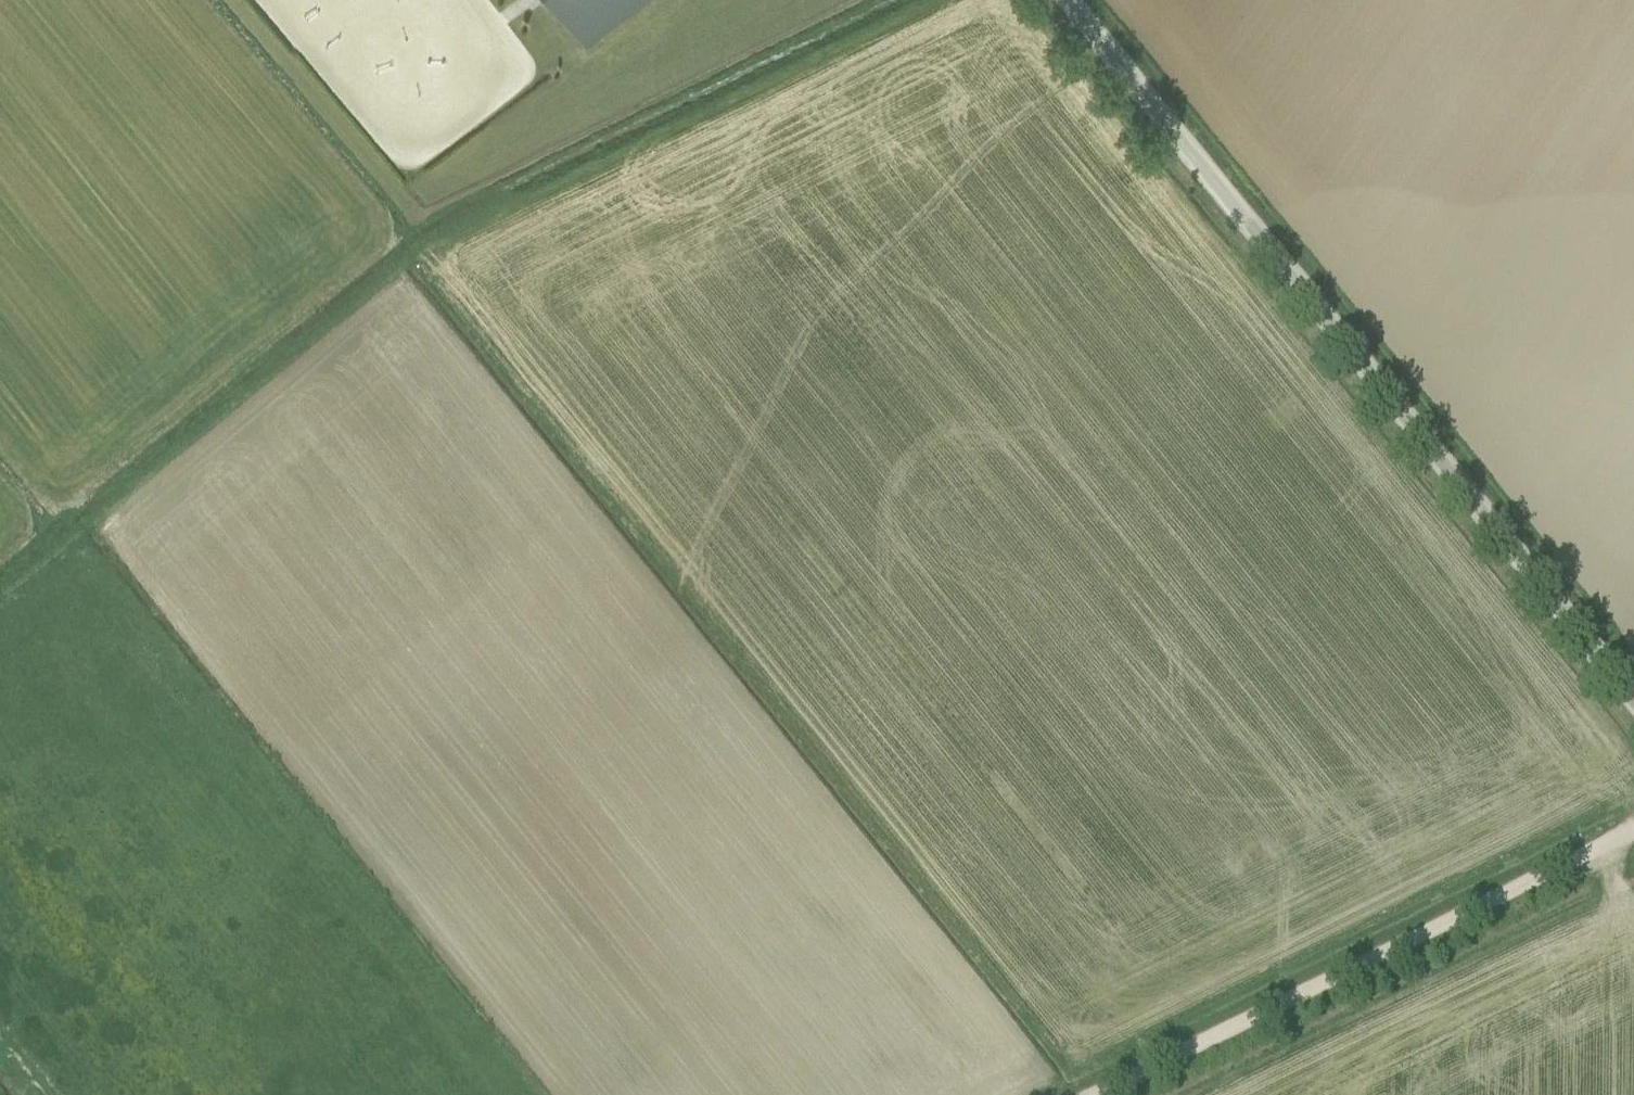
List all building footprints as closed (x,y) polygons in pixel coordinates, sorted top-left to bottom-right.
[(590,40),(643,0),(559,0),(590,40)]
